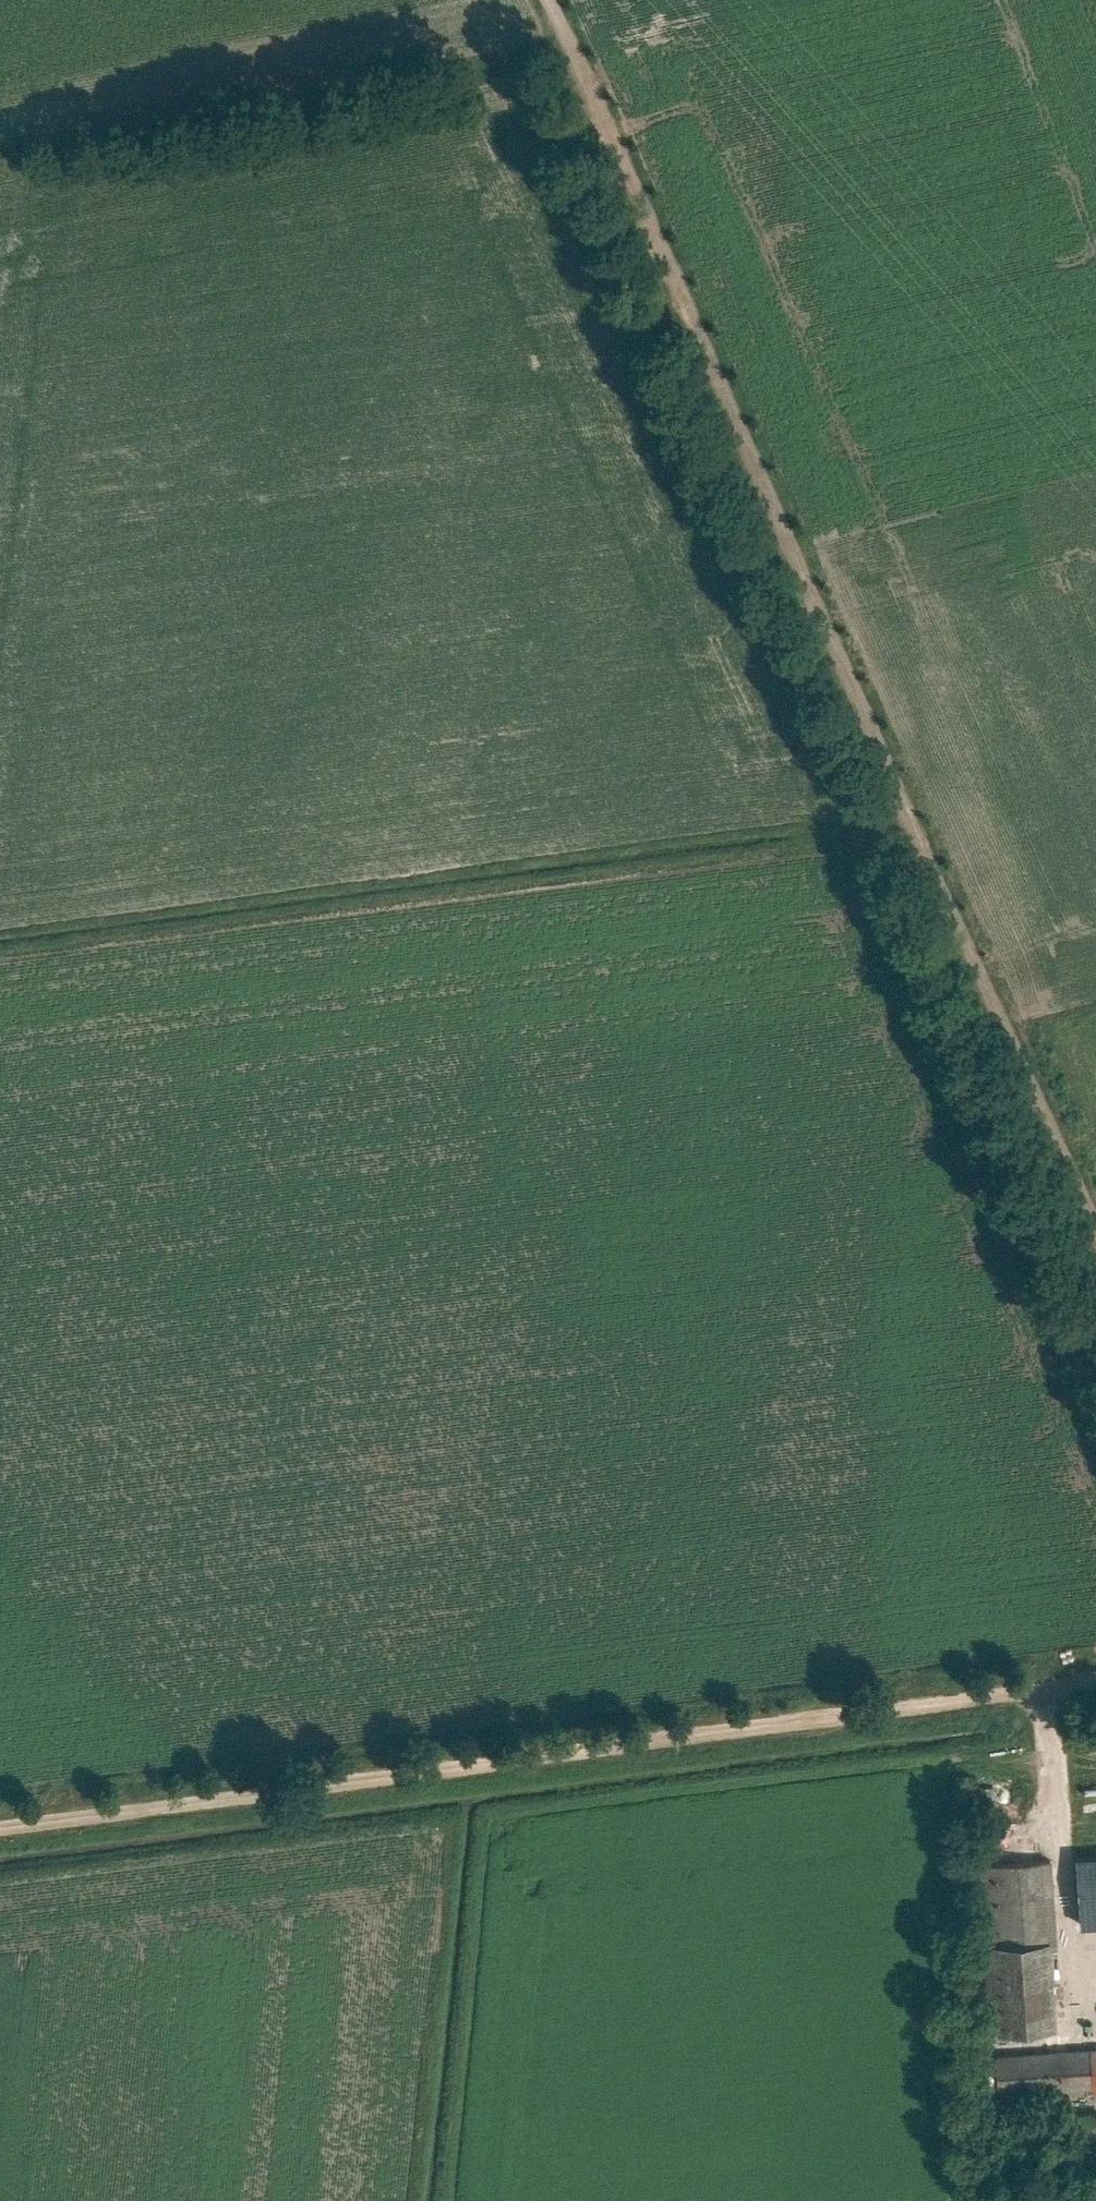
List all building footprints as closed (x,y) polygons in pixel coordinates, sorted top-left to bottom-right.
[(1095,1923),(1095,1855),(1075,1856),(1078,1924),(1095,1923)] [(1049,2045),(1044,1936),(1055,1935),(1051,1861),(979,1864),(989,2096),(1058,2093),(1061,2168),(1095,2167),(1095,2043),(1049,2045)]
